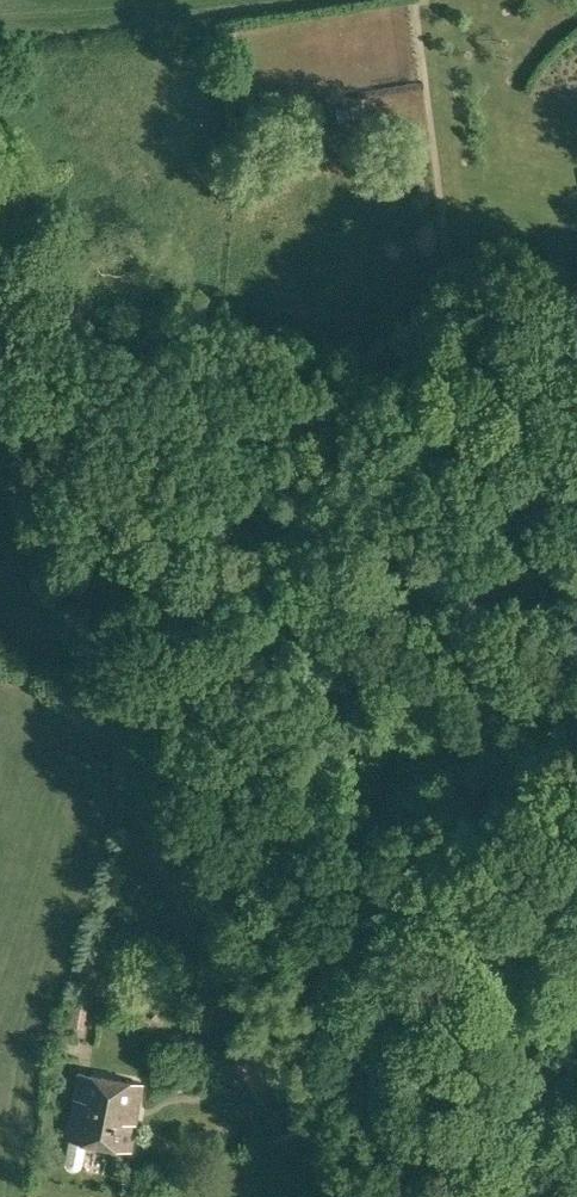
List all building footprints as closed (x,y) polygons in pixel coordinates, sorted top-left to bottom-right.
[(340,106),(343,118),(354,116),(352,104),(340,106)] [(86,1142),(99,1144),(110,1077),(79,1071),(67,1138),(69,1139),(65,1159),(65,1162),(68,1167),(70,1168),(73,1169),(77,1168),(81,1165),(82,1162),(86,1142)] [(110,1077),(99,1144),(130,1150),(142,1082),(110,1077)]
